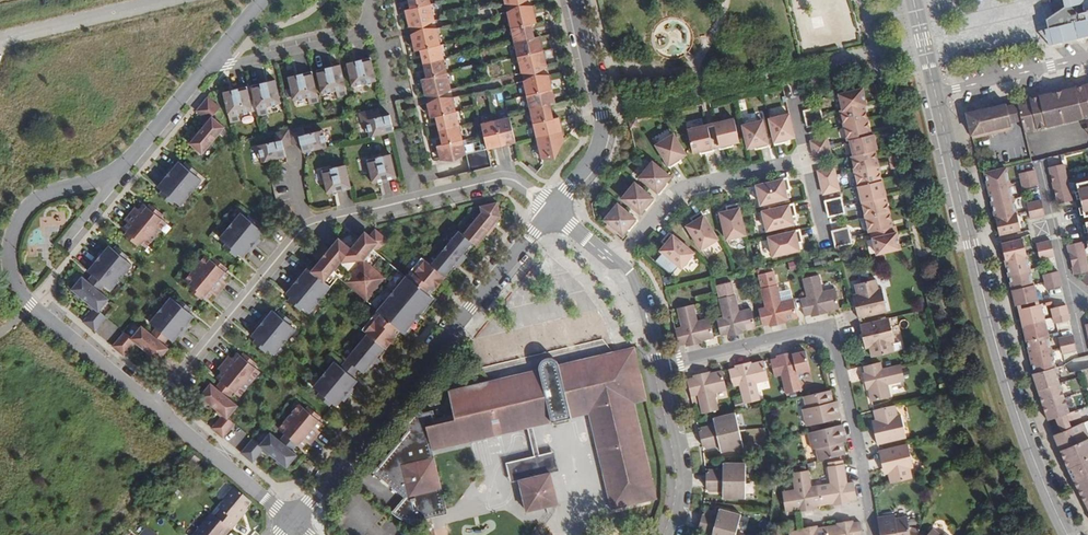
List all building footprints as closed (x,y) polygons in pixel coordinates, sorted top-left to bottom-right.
[(411,9),(431,4),(430,0),(408,0),(411,9)] [(1073,1),(1070,2),(1071,5),(1066,6),(1066,8),(1062,9),(1062,12),(1056,13),(1048,22),(1051,35),(1073,30),(1075,42),(1087,39),(1087,0),(1073,0),(1073,1)] [(405,10),(409,26),(435,20),(431,4),(411,9),(405,10)] [(533,5),(507,11),(511,28),(531,23),(537,22),(533,5)] [(511,28),(514,42),(535,37),(531,23),(511,28)] [(415,50),(420,49),(441,44),(437,28),(411,34),(415,50)] [(1073,30),(1051,35),(1054,47),(1075,42),(1073,30)] [(514,42),(517,56),(543,50),(540,36),(535,37),(514,42)] [(441,44),(420,49),(423,63),(444,58),(441,44)] [(517,56),(521,73),(547,67),(543,50),(517,56)] [(371,58),(347,63),(353,87),(376,81),(371,58)] [(444,58),(423,63),(427,77),(447,72),(444,58)] [(348,96),(340,65),(317,70),(322,94),(336,91),(338,98),(348,96)] [(320,102),(312,71),(288,77),(294,101),(308,97),(310,105),(320,102)] [(427,77),(421,79),(425,95),(451,89),(447,72),(427,77)] [(549,74),(523,80),(526,94),(552,88),(549,74)] [(275,80),(252,86),(259,117),(268,114),(267,107),(281,104),(275,80)] [(1087,117),(1087,85),(1070,89),(1067,94),(1063,95),(1062,91),(1052,93),(1053,98),(1049,99),(1044,95),(1017,102),(1018,104),(1022,121),(1024,132),(1087,117)] [(247,87),(223,92),(231,123),(240,121),(239,114),(253,110),(247,87)] [(526,94),(530,108),(550,103),(556,102),(552,88),(526,94)] [(839,94),(843,110),(864,105),(866,104),(863,89),(839,94)] [(452,95),(427,101),(430,115),(435,114),(456,109),(452,95)] [(221,106),(209,96),(197,110),(209,120),(191,143),(203,153),(225,126),(213,116),(221,106)] [(530,108),(533,122),(554,118),(550,103),(530,108)] [(1007,104),(967,113),(973,139),(1013,129),(1011,123),(1007,107),(1007,104)] [(1018,104),(1007,107),(1011,123),(1022,121),(1018,104)] [(841,111),(844,126),(867,120),(864,105),(843,110),(841,111)] [(820,107),(804,111),(806,119),(822,115),(820,107)] [(380,117),(379,108),(370,110),(360,113),(362,122),(365,121),(369,137),(393,132),(389,115),(380,117)] [(456,109),(435,114),(439,128),(459,123),(456,109)] [(794,137),(789,114),(769,119),(775,145),(783,143),(783,140),(787,139),(794,137)] [(501,144),(516,141),(510,115),(496,118),(501,144)] [(822,115),(806,119),(808,127),(823,123),(822,115)] [(533,122),(536,136),(562,130),(559,116),(554,118),(533,122)] [(501,144),(496,118),(481,121),(487,147),(501,144)] [(739,142),(734,119),(714,124),(720,149),(728,147),(728,145),(732,144),(739,142)] [(844,126),(848,141),(850,140),(871,135),(867,120),(844,126)] [(760,148),(769,146),(763,121),(743,125),(748,148),(755,147),(760,146),(760,148)] [(459,123),(439,128),(442,142),(462,137),(459,123)] [(705,153),(714,151),(707,125),(688,130),(693,153),(700,151),(705,150),(705,153)] [(305,135),(303,127),(294,129),(289,130),(292,145),(301,143),(303,153),(327,147),(323,130),(305,135)] [(284,147),(292,145),(289,130),(275,133),(276,141),(258,146),(262,162),(286,157),(284,147)] [(551,157),(565,140),(562,130),(536,136),(542,159),(551,157)] [(686,155),(674,134),(656,145),(670,168),(677,163),(676,161),(680,158),(686,155)] [(850,140),(854,156),(875,151),(877,150),(873,135),(871,135),(850,140)] [(466,151),(462,137),(442,142),(437,143),(440,157),(466,151)] [(827,138),(811,141),(813,149),(829,145),(827,138)] [(831,153),(829,145),(813,149),(815,157),(831,153)] [(469,152),(471,169),(491,166),(488,149),(469,152)] [(851,156),(855,171),(878,166),(875,151),(854,156),(851,156)] [(391,157),(368,162),(373,186),(397,181),(391,157)] [(181,205),(201,180),(196,175),(182,164),(178,161),(171,169),(169,167),(160,178),(163,180),(158,186),(161,189),(175,201),(181,205)] [(182,164),(196,175),(198,172),(184,161),(182,164)] [(671,177),(652,162),(639,178),(660,195),(665,188),(663,186),(666,183),(671,177)] [(1064,164),(1049,167),(1058,204),(1072,201),(1064,164)] [(878,166),(855,171),(858,187),(882,181),(878,166)] [(352,191),(346,167),(322,173),(328,197),(352,191)] [(834,168),(818,171),(820,179),(836,175),(834,168)] [(1006,168),(985,173),(999,234),(1020,230),(1006,168)] [(1034,170),(1020,173),(1023,188),(1038,185),(1034,170)] [(836,175),(820,179),(822,187),(838,183),(836,176),(836,175)] [(789,186),(787,178),(756,186),(758,193),(757,196),(758,202),(761,204),(761,205),(787,199),(786,191),(785,187),(789,186)] [(882,181),(858,187),(862,202),(885,196),(882,181)] [(1086,215),(1087,215),(1087,181),(1078,183),(1086,215)] [(650,206),(655,200),(635,183),(622,199),(640,214),(645,208),(648,204),(650,206)] [(838,183),(822,187),(823,194),(839,190),(838,183)] [(175,201),(161,189),(158,192),(172,204),(175,201)] [(885,196),(862,202),(866,217),(889,212),(885,196)] [(841,198),(825,201),(827,209),(843,205),(841,198)] [(1045,215),(1042,200),(1027,204),(1030,219),(1045,215)] [(477,245),(501,216),(498,202),(481,205),(482,212),(463,234),(460,231),(432,265),(445,275),(456,262),(461,256),(473,242),(477,245)] [(149,203),(147,206),(161,218),(164,215),(149,203)] [(146,247),(167,223),(161,218),(147,206),(143,204),(138,210),(135,207),(125,220),(128,222),(123,228),(127,231),(141,243),(146,247)] [(632,227),(638,221),(618,204),(605,220),(623,235),(627,229),(630,226),(632,227)] [(746,235),(738,204),(730,206),(731,210),(728,211),(720,213),(726,240),(727,239),(730,241),(736,240),(738,237),(746,235)] [(795,212),(793,204),(762,211),(764,219),(763,222),(764,228),(767,230),(767,231),(794,224),(792,217),(791,213),(795,212)] [(843,205),(827,209),(829,217),(845,213),(843,205)] [(241,212),(220,237),(226,242),(240,254),(243,256),(250,248),(252,250),(261,239),(258,237),(264,231),(260,228),(246,217),(241,212)] [(718,239),(701,212),(694,216),(696,220),(693,222),(687,226),(701,250),(702,249),(705,249),(710,247),(711,243),(718,239)] [(866,217),(869,232),(872,232),(882,229),(884,236),(894,234),(889,212),(866,217)] [(246,217),(260,228),(263,225),(249,213),(246,217)] [(848,228),(832,231),(834,239),(850,235),(848,228)] [(882,229),(872,232),(877,254),(900,249),(897,233),(894,234),(884,236),(882,229)] [(316,275),(330,287),(338,277),(378,310),(406,276),(379,253),(389,241),(377,230),(371,236),(367,233),(358,243),(356,241),(357,240),(353,237),(350,236),(343,241),(341,239),(332,251),(325,245),(314,255),(320,260),(319,261),(324,265),(316,275)] [(802,238),(800,230),(768,237),(770,245),(769,248),(770,253),(773,255),(773,257),(800,250),(798,243),(797,239),(802,238)] [(141,243),(127,231),(124,234),(138,246),(141,243)] [(694,253),(670,233),(664,239),(668,242),(665,245),(660,251),(681,268),(682,267),(685,267),(689,263),(689,259),(694,253)] [(850,235),(834,239),(836,247),(852,243),(850,235)] [(1002,244),(1016,305),(1037,300),(1023,239),(1002,244)] [(1051,241),(1036,244),(1040,259),(1055,256),(1051,241)] [(240,254),(226,242),(223,245),(237,256),(240,254)] [(1067,245),(1074,275),(1087,272),(1087,267),(1082,242),(1067,245)] [(115,245),(112,248),(127,260),(129,257),(115,245)] [(111,290),(132,265),(127,260),(112,248),(109,246),(104,252),(101,250),(91,263),(93,265),(88,271),(92,274),(106,285),(111,290)] [(411,270),(422,257),(417,253),(406,266),(411,270)] [(206,255),(185,279),(191,284),(205,296),(209,298),(214,292),(217,295),(227,282),(224,280),(229,274),(225,271),(211,259),(206,255)] [(214,256),(211,259),(225,271),(228,268),(214,256)] [(465,259),(461,256),(456,262),(460,265),(465,259)] [(431,294),(446,276),(445,275),(432,265),(422,257),(411,270),(421,278),(416,284),(420,287),(418,290),(410,284),(413,281),(406,276),(378,310),(384,315),(387,312),(394,318),(392,321),(388,318),(384,323),(374,315),(363,329),(368,333),(385,347),(386,348),(401,331),(404,334),(435,296),(431,294)] [(310,312),(331,287),(330,287),(316,275),(308,268),(302,274),(300,272),(289,285),(292,287),(287,293),(290,296),(304,308),(310,312)] [(421,278),(411,270),(406,276),(413,281),(410,284),(418,290),(420,287),(416,284),(421,278)] [(1058,271),(1044,275),(1047,290),(1062,286),(1058,271)] [(106,285),(92,274),(86,280),(100,292),(106,285)] [(821,312),(827,311),(839,308),(835,289),(822,292),(818,275),(803,279),(807,298),(800,299),(804,316),(811,314),(812,317),(822,314),(821,312)] [(86,280),(82,277),(72,290),(94,308),(83,322),(95,332),(107,318),(99,312),(109,299),(86,280)] [(887,312),(882,288),(878,289),(876,279),(855,284),(857,294),(858,300),(854,301),(858,318),(887,312)] [(717,285),(719,291),(732,288),(731,282),(717,285)] [(205,296),(191,284),(189,287),(203,299),(205,296)] [(798,318),(793,299),(790,290),(778,292),(777,285),(761,288),(765,308),(758,309),(762,326),(769,324),(770,327),(780,324),(779,322),(785,321),(798,318)] [(751,309),(739,312),(735,295),(734,295),(732,288),(719,291),(720,298),(719,298),(724,317),(717,319),(721,336),(727,334),(728,337),(738,334),(738,332),(743,331),(756,328),(751,309)] [(304,308),(290,296),(288,299),(302,311),(304,308)] [(171,297),(151,322),(156,327),(170,338),(174,341),(179,335),(181,337),(192,324),(189,322),(195,316),(191,313),(177,301),(171,297)] [(180,298),(177,301),(191,313),(194,310),(180,298)] [(1021,308),(1034,373),(1054,368),(1055,367),(1042,303),(1021,308)] [(714,338),(710,319),(697,322),(693,304),(677,308),(682,327),(675,329),(679,345),(686,344),(686,346),(696,344),(696,342),(701,341),(714,338)] [(1066,305),(1052,308),(1055,323),(1070,320),(1066,305)] [(275,354),(296,329),(290,324),(276,313),(273,310),(268,316),(265,314),(255,327),(257,329),(252,335),(255,338),(269,350),(275,354)] [(293,321),(279,310),(276,313),(290,324),(293,321)] [(378,310),(374,315),(384,323),(388,318),(392,321),(394,318),(387,312),(384,315),(378,310)] [(374,315),(369,311),(358,325),(363,329),(374,315)] [(893,352),(891,342),(894,341),(889,318),(860,325),(864,343),(868,342),(869,347),(872,357),(893,352)] [(124,332),(113,346),(125,356),(136,343),(158,361),(169,349),(165,345),(151,334),(142,326),(132,339),(124,332)] [(165,345),(170,338),(156,327),(151,334),(165,345)] [(377,357),(385,347),(368,333),(347,359),(364,373),(372,363),(377,357)] [(1073,335),(1059,339),(1062,354),(1077,350),(1073,335)] [(269,350),(255,338),(253,341),(267,353),(269,350)] [(636,354),(634,347),(614,351),(616,358),(629,355),(636,354)] [(433,451),(527,429),(533,427),(589,414),(598,412),(607,451),(614,449),(618,467),(602,471),(611,510),(657,499),(634,403),(626,405),(625,398),(638,395),(640,388),(641,381),(641,374),(638,367),(634,361),(629,355),(616,358),(614,351),(596,355),(600,369),(590,372),(591,374),(563,381),(559,364),(558,361),(555,358),(551,356),(547,356),(543,358),(541,361),(540,364),(539,369),(542,378),(518,384),(516,374),(448,390),(453,414),(435,419),(433,410),(423,412),(419,408),(407,423),(408,430),(407,430),(373,472),(403,497),(391,512),(399,518),(403,520),(411,521),(417,521),(432,518),(431,512),(446,509),(433,451)] [(797,373),(810,370),(806,351),(793,354),(787,355),(787,353),(777,356),(777,358),(771,360),(774,376),(781,375),(786,394),(801,390),(797,373)] [(240,397),(261,371),(255,367),(241,355),(238,352),(232,359),(230,357),(220,369),(222,371),(217,378),(220,380),(234,392),(240,397)] [(258,364),(244,352),(241,355),(255,367),(258,364)] [(600,369),(596,355),(559,364),(563,381),(591,374),(590,372),(600,369)] [(376,367),(382,360),(377,357),(372,363),(376,367)] [(335,361),(314,387),(320,391),(333,403),(337,406),(342,399),(345,401),(355,389),(353,387),(358,380),(354,378),(340,366),(335,361)] [(760,400),(756,383),(768,380),(764,361),(751,364),(746,365),(745,363),(735,366),(736,368),(729,370),(733,386),(740,385),(744,404),(760,400)] [(901,365),(882,369),(880,362),(864,366),(865,373),(863,374),(865,384),(867,383),(869,389),(872,402),(891,397),(888,384),(905,380),(901,365)] [(343,363),(340,366),(354,378),(357,374),(343,363)] [(1034,373),(1032,374),(1035,384),(1038,383),(1042,397),(1040,398),(1047,420),(1048,421),(1054,419),(1058,418),(1061,425),(1069,422),(1080,418),(1078,410),(1069,413),(1054,368),(1034,373)] [(542,378),(539,369),(516,374),(518,384),(542,378)] [(703,373),(693,375),(694,378),(687,380),(693,405),(697,405),(695,395),(698,395),(702,414),(718,410),(714,393),(726,390),(722,371),(709,374),(704,375),(703,373)] [(220,380),(215,387),(229,399),(234,392),(220,380)] [(215,387),(211,384),(200,396),(223,415),(212,429),(223,438),(235,424),(228,418),(238,406),(229,399),(215,387)] [(333,403),(320,391),(317,394),(331,406),(333,403)] [(807,426),(840,418),(837,405),(834,406),(832,401),(830,391),(804,397),(806,408),(803,409),(807,426)] [(647,401),(645,394),(638,395),(625,398),(626,405),(634,403),(647,401)] [(300,404),(279,429),(284,434),(298,445),(302,448),(307,442),(309,444),(320,431),(317,429),(323,423),(319,420),(305,408),(300,404)] [(308,405),(305,408),(319,420),(322,417),(308,405)] [(877,445),(906,438),(901,415),(897,415),(895,405),(874,411),(876,420),(877,426),(873,427),(877,445)] [(607,451),(598,412),(589,414),(602,471),(618,467),(614,449),(607,451)] [(699,431),(701,439),(739,430),(735,413),(713,418),(715,424),(701,427),(701,430),(699,431)] [(1054,419),(1060,433),(1071,428),(1069,422),(1061,425),(1058,418),(1054,419)] [(1083,423),(1071,428),(1060,433),(1054,435),(1070,474),(1073,473),(1076,479),(1073,480),(1087,510),(1087,435),(1083,423)] [(843,444),(841,439),(845,438),(842,425),(808,433),(812,450),(816,449),(819,461),(845,454),(843,444)] [(527,429),(534,456),(539,455),(533,427),(527,429)] [(739,430),(701,439),(702,443),(703,447),(705,446),(706,450),(720,446),(721,452),(743,447),(739,430)] [(253,439),(241,453),(253,463),(264,449),(287,468),(297,455),(293,452),(279,440),(270,433),(260,445),(253,439)] [(298,445),(284,434),(279,440),(293,452),(298,445)] [(912,478),(910,468),(913,468),(908,444),(879,451),(883,469),(887,468),(889,473),(891,483),(912,478)] [(554,451),(539,455),(534,456),(506,463),(510,482),(518,480),(551,473),(559,471),(554,451)] [(200,459),(192,453),(185,461),(193,468),(200,459)] [(818,485),(821,505),(834,503),(839,502),(840,504),(850,502),(849,500),(856,499),(854,482),(847,483),(844,464),(843,464),(842,460),(829,463),(829,466),(828,466),(831,483),(818,485)] [(706,473),(706,480),(745,481),(745,463),(723,463),(723,469),(708,469),(708,472),(706,473)] [(814,506),(821,505),(818,485),(811,487),(808,469),(792,472),(795,489),(782,491),(785,511),(798,508),(804,508),(804,510),(814,509),(814,506)] [(526,512),(558,504),(551,473),(518,480),(526,512)] [(745,481),(706,480),(706,484),(706,488),(708,488),(708,492),(723,492),(723,498),(745,498),(745,481)] [(178,489),(174,486),(169,491),(174,495),(178,489)] [(214,516),(231,530),(244,516),(242,514),(252,503),(233,487),(222,500),(223,502),(218,508),(220,510),(214,516)] [(702,515),(700,523),(736,532),(740,515),(719,509),(718,515),(717,518),(712,516),(713,514),(704,511),(703,515),(702,515)] [(231,530),(214,516),(211,514),(194,534),(227,534),(231,530)] [(895,519),(895,515),(878,518),(880,534),(918,534),(918,533),(919,530),(909,526),(907,517),(895,519)] [(824,527),(826,534),(862,534),(860,522),(853,523),(853,520),(842,522),(843,524),(837,525),(824,527)] [(700,523),(699,528),(698,529),(699,529),(698,533),(707,534),(708,532),(713,534),(712,534),(735,534),(736,532),(700,523)] [(824,527),(817,528),(817,525),(807,527),(807,529),(801,530),(789,532),(789,534),(826,534),(824,527)] [(145,530),(140,526),(136,531),(140,534),(145,530)]
